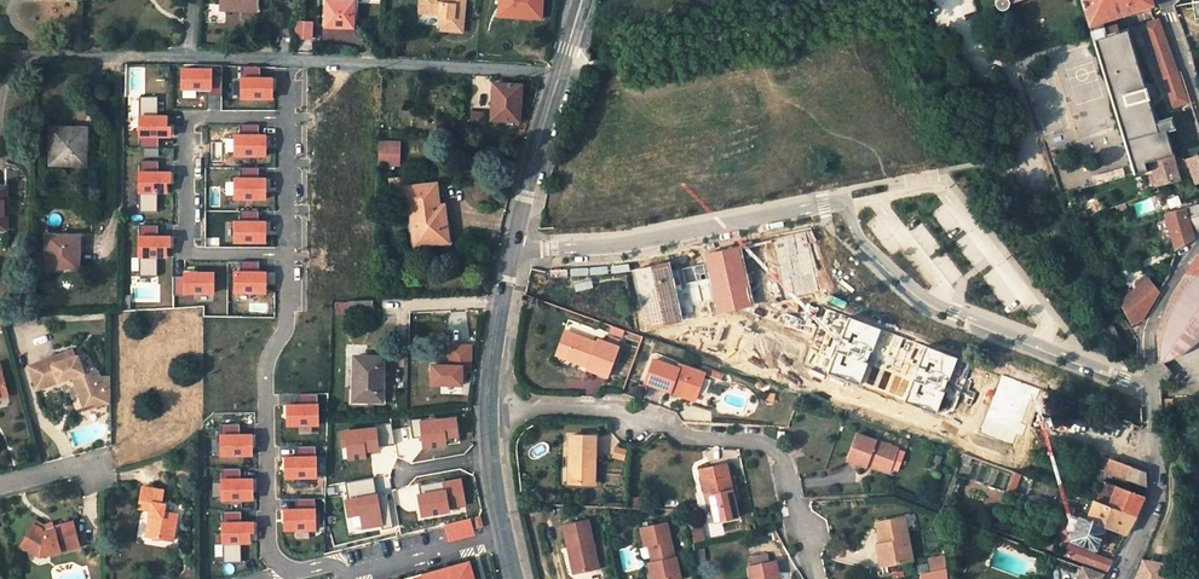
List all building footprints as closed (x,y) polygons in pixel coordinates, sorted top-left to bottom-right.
[(464,0),(420,0),(420,12),(439,14),(442,18),(442,30),(462,32),(464,0)] [(496,18),(542,20),(543,0),(497,0),(496,18)] [(995,2),(995,4),(996,7),(998,9),(1000,10),(1004,10),(1005,9),(1008,6),(1009,3),(1020,0),(995,0),(995,2)] [(1134,173),(1145,170),(1093,0),(1080,0),(1134,173)] [(1151,0),(1093,0),(1145,170),(1151,168),(1149,160),(1171,154),(1163,130),(1174,128),(1171,119),(1154,124),(1125,32),(1119,34),(1116,25),(1105,29),(1102,21),(1113,17),(1152,5),(1152,4),(1152,3),(1151,0)] [(351,27),(351,2),(326,1),(326,15),(339,15),(339,26),(351,27)] [(1194,19),(1198,18),(1198,1),(1184,3),(1185,7),(1192,6),(1194,19)] [(326,26),(339,26),(339,15),(326,15),(326,26)] [(1116,25),(1113,17),(1102,21),(1105,29),(1116,25)] [(1173,60),(1157,20),(1141,26),(1171,109),(1187,103),(1177,72),(1173,60)] [(312,22),(296,22),(295,41),(311,42),(312,22)] [(213,67),(181,67),(181,90),(213,90),(213,67)] [(273,77),(241,77),(241,99),(273,99),(273,77)] [(521,85),(499,84),(497,103),(493,102),(491,120),(516,121),(517,102),(520,103),(521,85)] [(140,97),(141,113),(157,113),(157,97),(140,97)] [(139,115),(139,138),(171,138),(171,126),(167,126),(167,115),(139,115)] [(85,127),(50,127),(49,165),(85,165),(85,145),(85,127)] [(266,134),(234,134),(234,157),(266,157),(266,134)] [(382,143),(381,164),(401,165),(402,143),(382,143)] [(1151,168),(1155,184),(1177,180),(1178,179),(1177,176),(1171,154),(1149,160),(1151,168)] [(1195,184),(1198,182),(1198,155),(1187,159),(1195,184)] [(1123,172),(1122,168),(1094,177),(1095,180),(1123,172)] [(171,171),(139,171),(139,194),(167,194),(167,183),(171,183),(171,171)] [(1124,176),(1123,172),(1095,180),(1096,184),(1124,176)] [(410,209),(415,246),(447,242),(442,206),(437,206),(434,184),(410,187),(409,177),(390,179),(391,189),(397,189),(400,210),(410,209)] [(266,178),(234,178),(234,200),(266,200),(266,178)] [(1176,247),(1193,237),(1198,229),(1198,204),(1164,213),(1176,247)] [(266,220),(234,220),(234,243),(266,243),(266,220)] [(808,234),(774,241),(786,298),(820,291),(808,234)] [(171,235),(139,235),(139,258),(167,258),(167,247),(171,247),(171,235)] [(78,236),(45,236),(45,267),(75,268),(75,251),(78,250),(78,236)] [(741,248),(706,256),(719,313),(755,304),(741,248)] [(1175,291),(1171,297),(1157,329),(1158,360),(1159,362),(1162,365),(1165,363),(1169,361),(1173,357),(1180,353),(1187,348),(1193,343),(1198,338),(1198,254),(1175,291)] [(242,261),(242,270),(258,270),(258,261),(242,261)] [(671,264),(629,272),(641,330),(683,322),(671,264)] [(215,271),(183,271),(183,294),(215,294),(215,271)] [(267,271),(235,271),(235,293),(267,293),(267,271)] [(1160,271),(1149,281),(1157,291),(1167,274),(1160,271)] [(1149,281),(1148,280),(1121,303),(1126,314),(1131,323),(1142,318),(1153,299),(1157,291),(1149,281)] [(801,308),(804,312),(817,301),(813,297),(801,308)] [(348,300),(348,308),(372,308),(372,299),(348,300)] [(826,315),(807,364),(935,413),(954,363),(826,315)] [(1124,351),(1111,325),(1105,328),(1116,349),(1118,354),(1122,352),(1124,351)] [(596,343),(575,335),(568,352),(590,360),(587,369),(606,376),(617,347),(608,344),(597,340),(596,343)] [(617,347),(620,341),(610,338),(608,344),(617,347)] [(472,344),(448,343),(447,363),(429,363),(428,386),(462,386),(462,368),(472,368),(472,344)] [(73,347),(51,355),(53,361),(75,354),(73,347)] [(566,358),(588,366),(590,360),(568,352),(566,358)] [(37,388),(72,375),(77,377),(87,407),(98,403),(108,403),(108,374),(97,374),(95,366),(83,369),(77,353),(75,354),(53,361),(51,355),(37,360),(29,364),(37,388)] [(383,358),(354,358),(354,387),(353,401),(368,401),(381,402),(383,358)] [(696,397),(705,374),(679,365),(677,368),(653,360),(645,383),(671,392),(672,388),(696,397)] [(72,375),(83,408),(87,407),(77,377),(72,375)] [(1035,391),(1002,378),(981,430),(1013,444),(1035,391)] [(354,387),(349,387),(349,405),(368,406),(368,401),(353,401),(354,387)] [(695,401),(696,397),(672,388),(671,392),(695,401)] [(1174,405),(1191,404),(1191,400),(1189,398),(1179,398),(1176,398),(1164,399),(1165,416),(1174,416),(1174,405)] [(316,404),(284,404),(284,427),(316,427),(316,404)] [(455,416),(409,420),(412,438),(420,437),(421,449),(445,447),(445,444),(457,442),(455,416)] [(374,427),(338,430),(340,461),(365,459),(365,453),(378,451),(377,446),(394,444),(391,423),(374,425),(374,427)] [(847,459),(866,466),(868,461),(890,469),(891,468),(898,471),(905,452),(897,449),(898,449),(856,434),(847,459)] [(254,435),(222,435),(222,457),(254,457),(254,435)] [(595,436),(571,435),(570,468),(579,468),(578,484),(594,484),(595,436)] [(316,454),(315,446),(296,446),(297,455),(316,454)] [(967,462),(969,455),(962,452),(959,459),(967,462)] [(1089,465),(1096,467),(1100,455),(1094,452),(1089,465)] [(1096,467),(1104,470),(1108,458),(1100,455),(1096,467)] [(315,456),(283,456),(283,479),(315,479),(315,456)] [(1104,470),(1126,479),(1130,466),(1108,458),(1104,470)] [(889,473),(890,469),(868,461),(867,465),(889,473)] [(735,505),(726,464),(701,470),(706,492),(710,492),(714,510),(717,523),(738,518),(735,505)] [(1126,479),(1145,486),(1146,484),(1145,472),(1130,466),(1126,479)] [(570,468),(566,467),(566,484),(578,484),(579,468),(570,468)] [(373,478),(344,483),(346,499),(342,499),(346,518),(357,516),(361,530),(381,526),(381,530),(393,527),(387,494),(376,496),(373,478)] [(460,478),(418,486),(419,493),(415,494),(420,518),(466,509),(460,478)] [(255,479),(223,479),(223,502),(255,502),(255,479)] [(1102,481),(1094,500),(1095,501),(1135,515),(1143,497),(1102,481)] [(151,515),(148,535),(171,538),(175,512),(163,510),(164,503),(160,502),(162,488),(141,485),(138,507),(149,509),(148,514),(151,515)] [(710,511),(714,510),(710,492),(706,492),(710,511)] [(1095,501),(1089,520),(1104,526),(1124,534),(1135,515),(1095,501)] [(683,517),(689,517),(688,509),(681,508),(683,517)] [(315,509),(283,509),(283,532),(315,531),(315,509)] [(471,516),(443,522),(448,541),(475,534),(471,516)] [(1072,540),(1096,549),(1104,526),(1089,520),(1080,516),(1080,518),(1072,540)] [(912,561),(903,517),(876,522),(881,545),(886,544),(890,565),(912,561)] [(43,531),(52,529),(51,525),(51,521),(43,524),(38,521),(35,519),(33,523),(38,526),(42,528),(43,531)] [(47,552),(77,544),(71,520),(51,525),(52,529),(43,531),(42,528),(38,526),(33,523),(20,545),(31,551),(46,547),(47,552)] [(640,525),(644,546),(648,545),(652,562),(648,562),(652,578),(668,578),(669,578),(675,578),(680,578),(675,554),(674,555),(667,520),(640,525)] [(587,521),(562,526),(567,548),(571,547),(576,574),(598,569),(587,521)] [(256,522),(224,523),(224,545),(252,545),(252,534),(256,534),(256,522)] [(1072,540),(1070,545),(1094,554),(1096,549),(1072,540)] [(383,541),(365,544),(368,561),(386,558),(383,541)] [(881,545),(877,546),(881,567),(890,565),(886,544),(881,545)] [(1070,545),(1066,555),(1105,570),(1110,559),(1094,554),(1070,545)] [(571,547),(567,548),(573,574),(576,574),(571,547)] [(767,554),(758,556),(759,564),(769,562),(767,554)] [(748,566),(751,578),(779,578),(775,561),(769,562),(759,564),(758,556),(748,558),(750,566),(748,566)] [(470,560),(404,578),(476,578),(470,560)] [(1076,578),(1100,578),(1103,574),(1081,565),(1076,578)] [(1163,565),(1141,565),(1135,578),(1162,578),(1163,565)]
